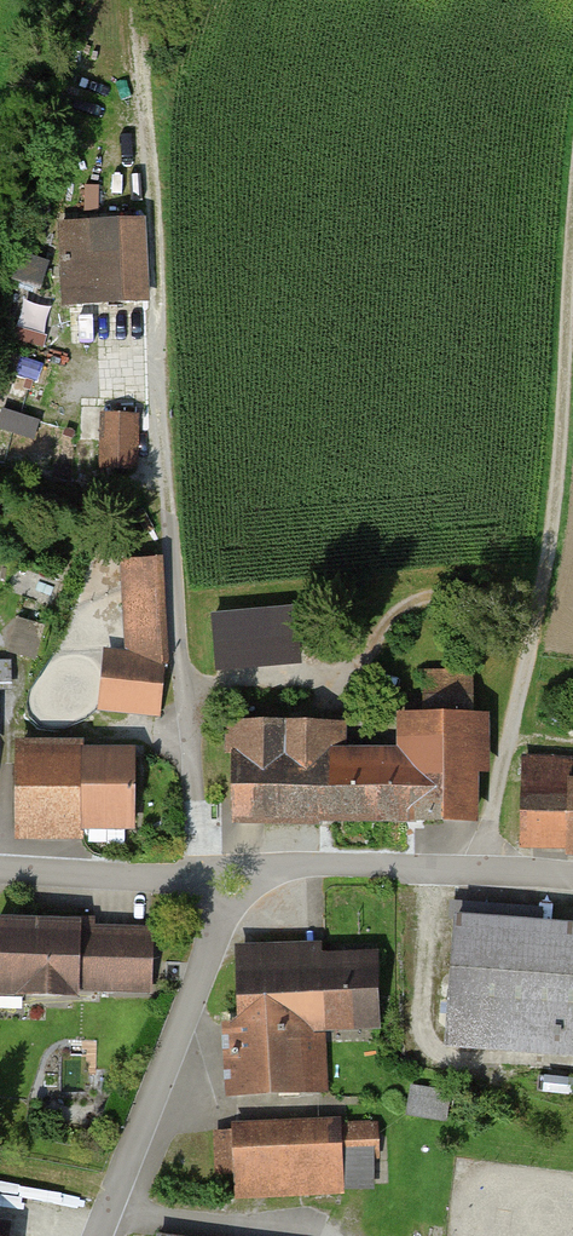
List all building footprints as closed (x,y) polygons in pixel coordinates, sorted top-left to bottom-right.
[(99,219),(59,221),(62,302),(147,299),(146,255),(144,217),(99,219)] [(133,474),(132,417),(99,417),(100,474),(133,474)] [(162,651),(158,562),(118,564),(124,654),(105,652),(100,708),(156,713),(162,651)] [(212,616),(216,669),(296,663),(292,609),(212,616)] [(232,726),(232,826),(478,824),(478,774),(492,774),(491,714),(476,714),(476,674),(420,675),(421,715),(396,715),(396,749),(348,749),(347,725),(232,726)] [(82,738),(15,738),(16,840),(82,840),(82,829),(137,829),(136,744),(82,744),(82,738)] [(571,781),(571,757),(520,757),(521,851),(571,851),(571,857),(572,857),(572,781),(571,781)] [(454,918),(446,1052),(572,1060),(572,925),(454,918)] [(0,923),(0,1000),(153,1000),(152,922),(0,923)] [(224,1025),(227,1100),(326,1096),(324,1036),(382,1034),(378,951),(321,953),(321,946),(236,949),(239,1024),(224,1025)] [(407,1105),(447,1113),(452,1087),(413,1079),(407,1105)] [(378,1121),(231,1126),(234,1199),(381,1194),(378,1121)]
